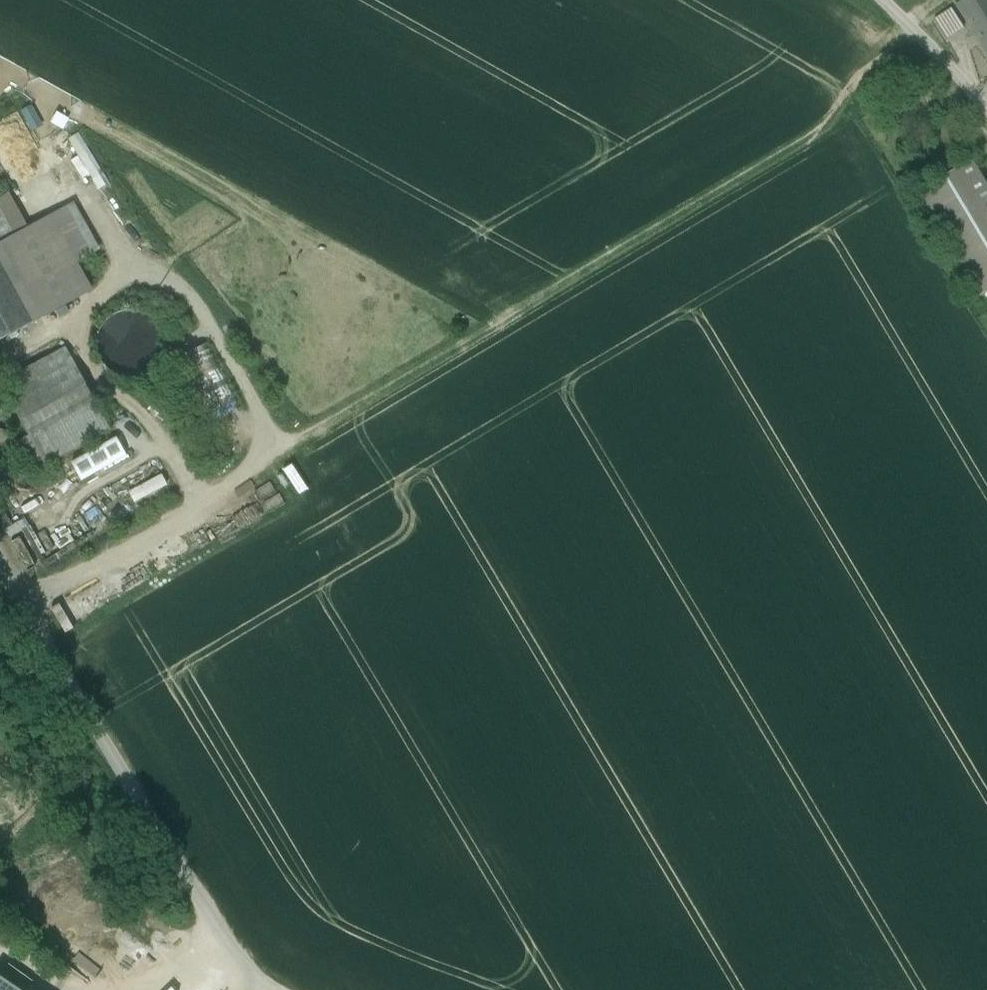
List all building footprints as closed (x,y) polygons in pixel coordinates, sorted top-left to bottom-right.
[(955,6),(967,24),(986,54),(986,0),(964,0),(955,6)] [(971,161),(917,194),(980,297),(986,293),(986,187),(971,161)] [(40,319),(0,244),(0,341),(40,319)] [(1,377),(29,437),(19,441),(32,470),(111,433),(70,345),(1,377)] [(82,480),(128,458),(119,438),(73,460),(82,480)] [(129,488),(134,501),(169,488),(164,475),(129,488)] [(0,979),(0,989),(17,989),(0,979)]
